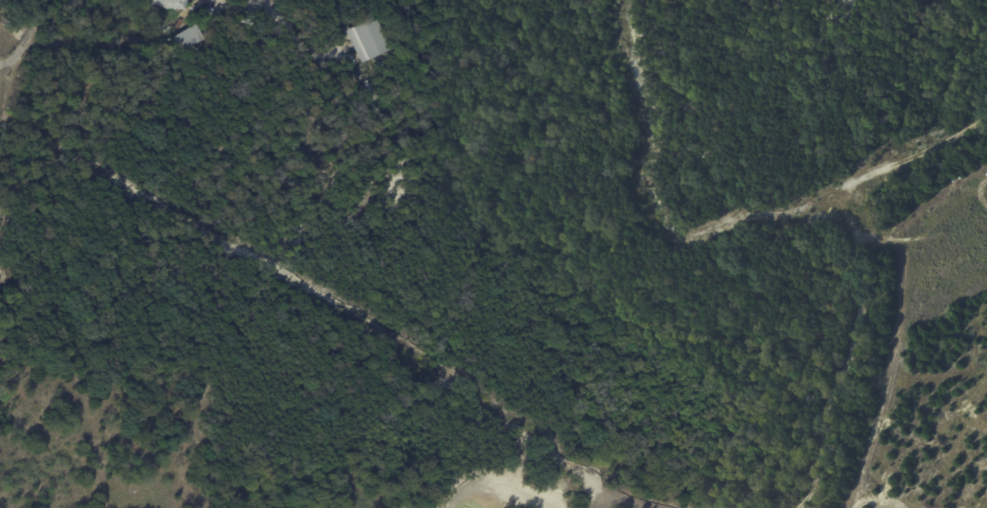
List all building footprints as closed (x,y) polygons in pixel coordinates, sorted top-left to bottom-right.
[(145,6),(146,0),(181,0),(179,12),(150,8),(150,6),(145,6)] [(385,52),(364,62),(352,37),(349,39),(345,31),(348,30),(348,29),(370,19),(385,52)] [(169,40),(192,25),(201,41),(179,55),(169,40)] [(303,149),(305,154),(297,156),(294,147),(301,144),(303,149)]
